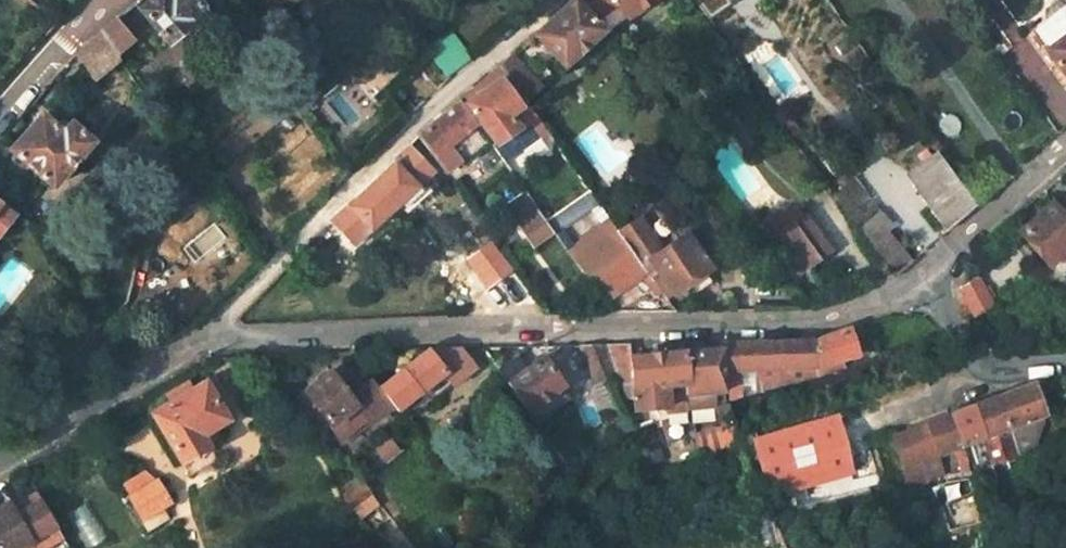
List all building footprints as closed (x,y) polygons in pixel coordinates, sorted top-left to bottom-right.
[(189,26),(184,21),(202,7),(196,0),(155,0),(139,13),(165,44),(189,26)] [(292,0),(264,0),(272,12),(292,0)] [(534,34),(563,69),(604,33),(576,0),(573,0),(534,34)] [(601,20),(617,10),(624,20),(655,0),(586,0),(601,20)] [(1053,41),(1043,49),(1065,81),(1065,80),(1065,11),(1063,7),(1040,22),(1053,41)] [(131,44),(114,22),(97,35),(114,59),(131,44)] [(425,46),(446,74),(470,57),(450,29),(425,46)] [(97,35),(79,49),(74,55),(96,80),(117,64),(114,59),(97,35)] [(302,47),(283,60),(292,73),(311,59),(302,47)] [(467,105),(495,146),(519,129),(509,115),(522,106),(503,80),(467,105)] [(458,100),(415,137),(432,161),(478,128),(458,100)] [(9,151),(50,187),(89,143),(70,126),(62,134),(41,117),(9,151)] [(405,148),(329,221),(344,237),(360,223),(368,232),(429,175),(405,148)] [(974,207),(935,151),(904,174),(946,232),(974,207)] [(532,204),(550,229),(564,219),(547,193),(532,204)] [(506,206),(520,226),(517,229),(531,248),(548,235),(520,196),(506,206)] [(1048,263),(1065,248),(1065,219),(1052,202),(1020,230),(1048,263)] [(0,209),(0,234),(13,220),(0,209)] [(911,263),(888,230),(892,227),(883,215),(858,231),(893,279),(911,263)] [(803,219),(774,240),(799,275),(828,254),(803,219)] [(711,268),(689,237),(658,259),(654,253),(661,249),(642,222),(622,237),(632,252),(650,277),(666,300),(711,268)] [(619,260),(638,286),(650,277),(632,252),(619,260)] [(993,306),(977,277),(960,287),(976,315),(993,306)] [(839,363),(857,356),(847,332),(813,343),(823,376),(842,369),(839,363)] [(752,394),(823,376),(813,343),(728,345),(727,401),(739,397),(739,373),(752,373),(752,394)] [(578,348),(593,385),(614,377),(603,347),(578,348)] [(614,377),(620,392),(632,391),(637,415),(667,410),(665,392),(681,390),(675,354),(631,359),(628,347),(603,347),(614,377)] [(722,392),(721,348),(675,354),(681,390),(682,397),(722,392)] [(371,382),(351,398),(337,381),(330,373),(304,393),(331,427),(357,407),(373,427),(395,411),(397,414),(445,378),(449,383),(468,369),(450,351),(428,351),(380,390),(378,390),(371,382)] [(542,361),(508,387),(528,415),(562,389),(542,361)] [(406,424),(452,388),(449,383),(445,378),(397,414),(406,424)] [(180,386),(164,396),(168,404),(149,416),(178,463),(181,462),(206,446),(199,433),(223,418),(201,384),(185,394),(180,386)] [(1007,429),(1042,416),(1032,385),(996,399),(1007,429)] [(1007,429),(996,399),(972,407),(991,462),(1003,492),(1022,467),(1007,429)] [(991,462),(972,407),(948,417),(959,447),(968,470),(991,462)] [(959,447),(948,417),(910,431),(921,460),(937,454),(953,449),(959,447)] [(850,473),(834,419),(754,441),(760,462),(753,464),(755,471),(761,469),(765,484),(785,492),(850,473)] [(910,431),(892,437),(911,491),(930,484),(929,479),(921,460),(910,431)] [(953,449),(961,473),(968,470),(959,447),(953,449)] [(204,448),(181,462),(189,474),(212,461),(204,448)] [(929,479),(944,473),(937,454),(921,460),(929,479)] [(153,481),(124,498),(145,532),(165,521),(157,508),(165,503),(153,481)] [(29,544),(23,533),(37,525),(21,497),(0,510),(0,547),(22,547),(29,544)]
